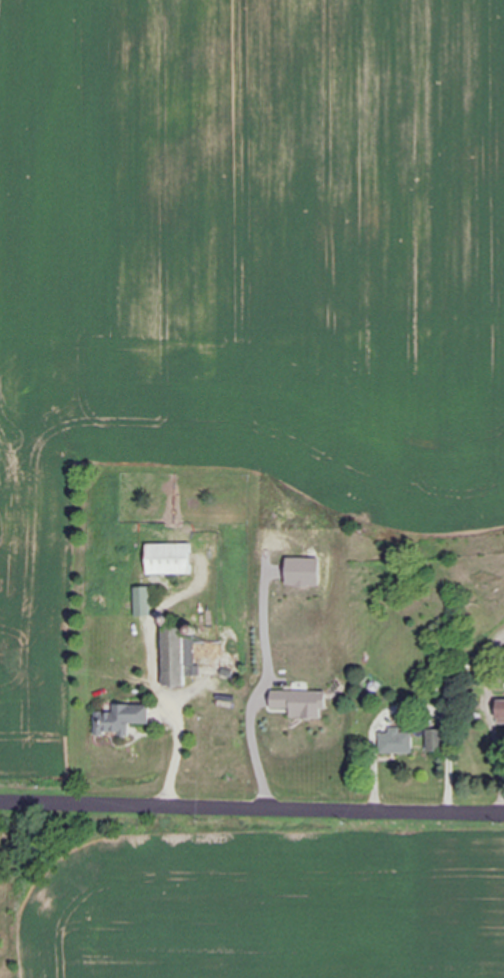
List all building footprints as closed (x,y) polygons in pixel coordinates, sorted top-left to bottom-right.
[(193,543),(148,543),(148,574),(193,574),(193,543)] [(150,589),(136,589),(136,608),(150,608),(150,589)] [(164,629),(163,689),(186,689),(186,676),(196,676),(196,637),(185,637),(185,629),(164,629)] [(150,725),(150,706),(101,705),(100,737),(130,738),(131,725),(150,725)] [(413,755),(413,731),(380,731),(380,755),(413,755)]
